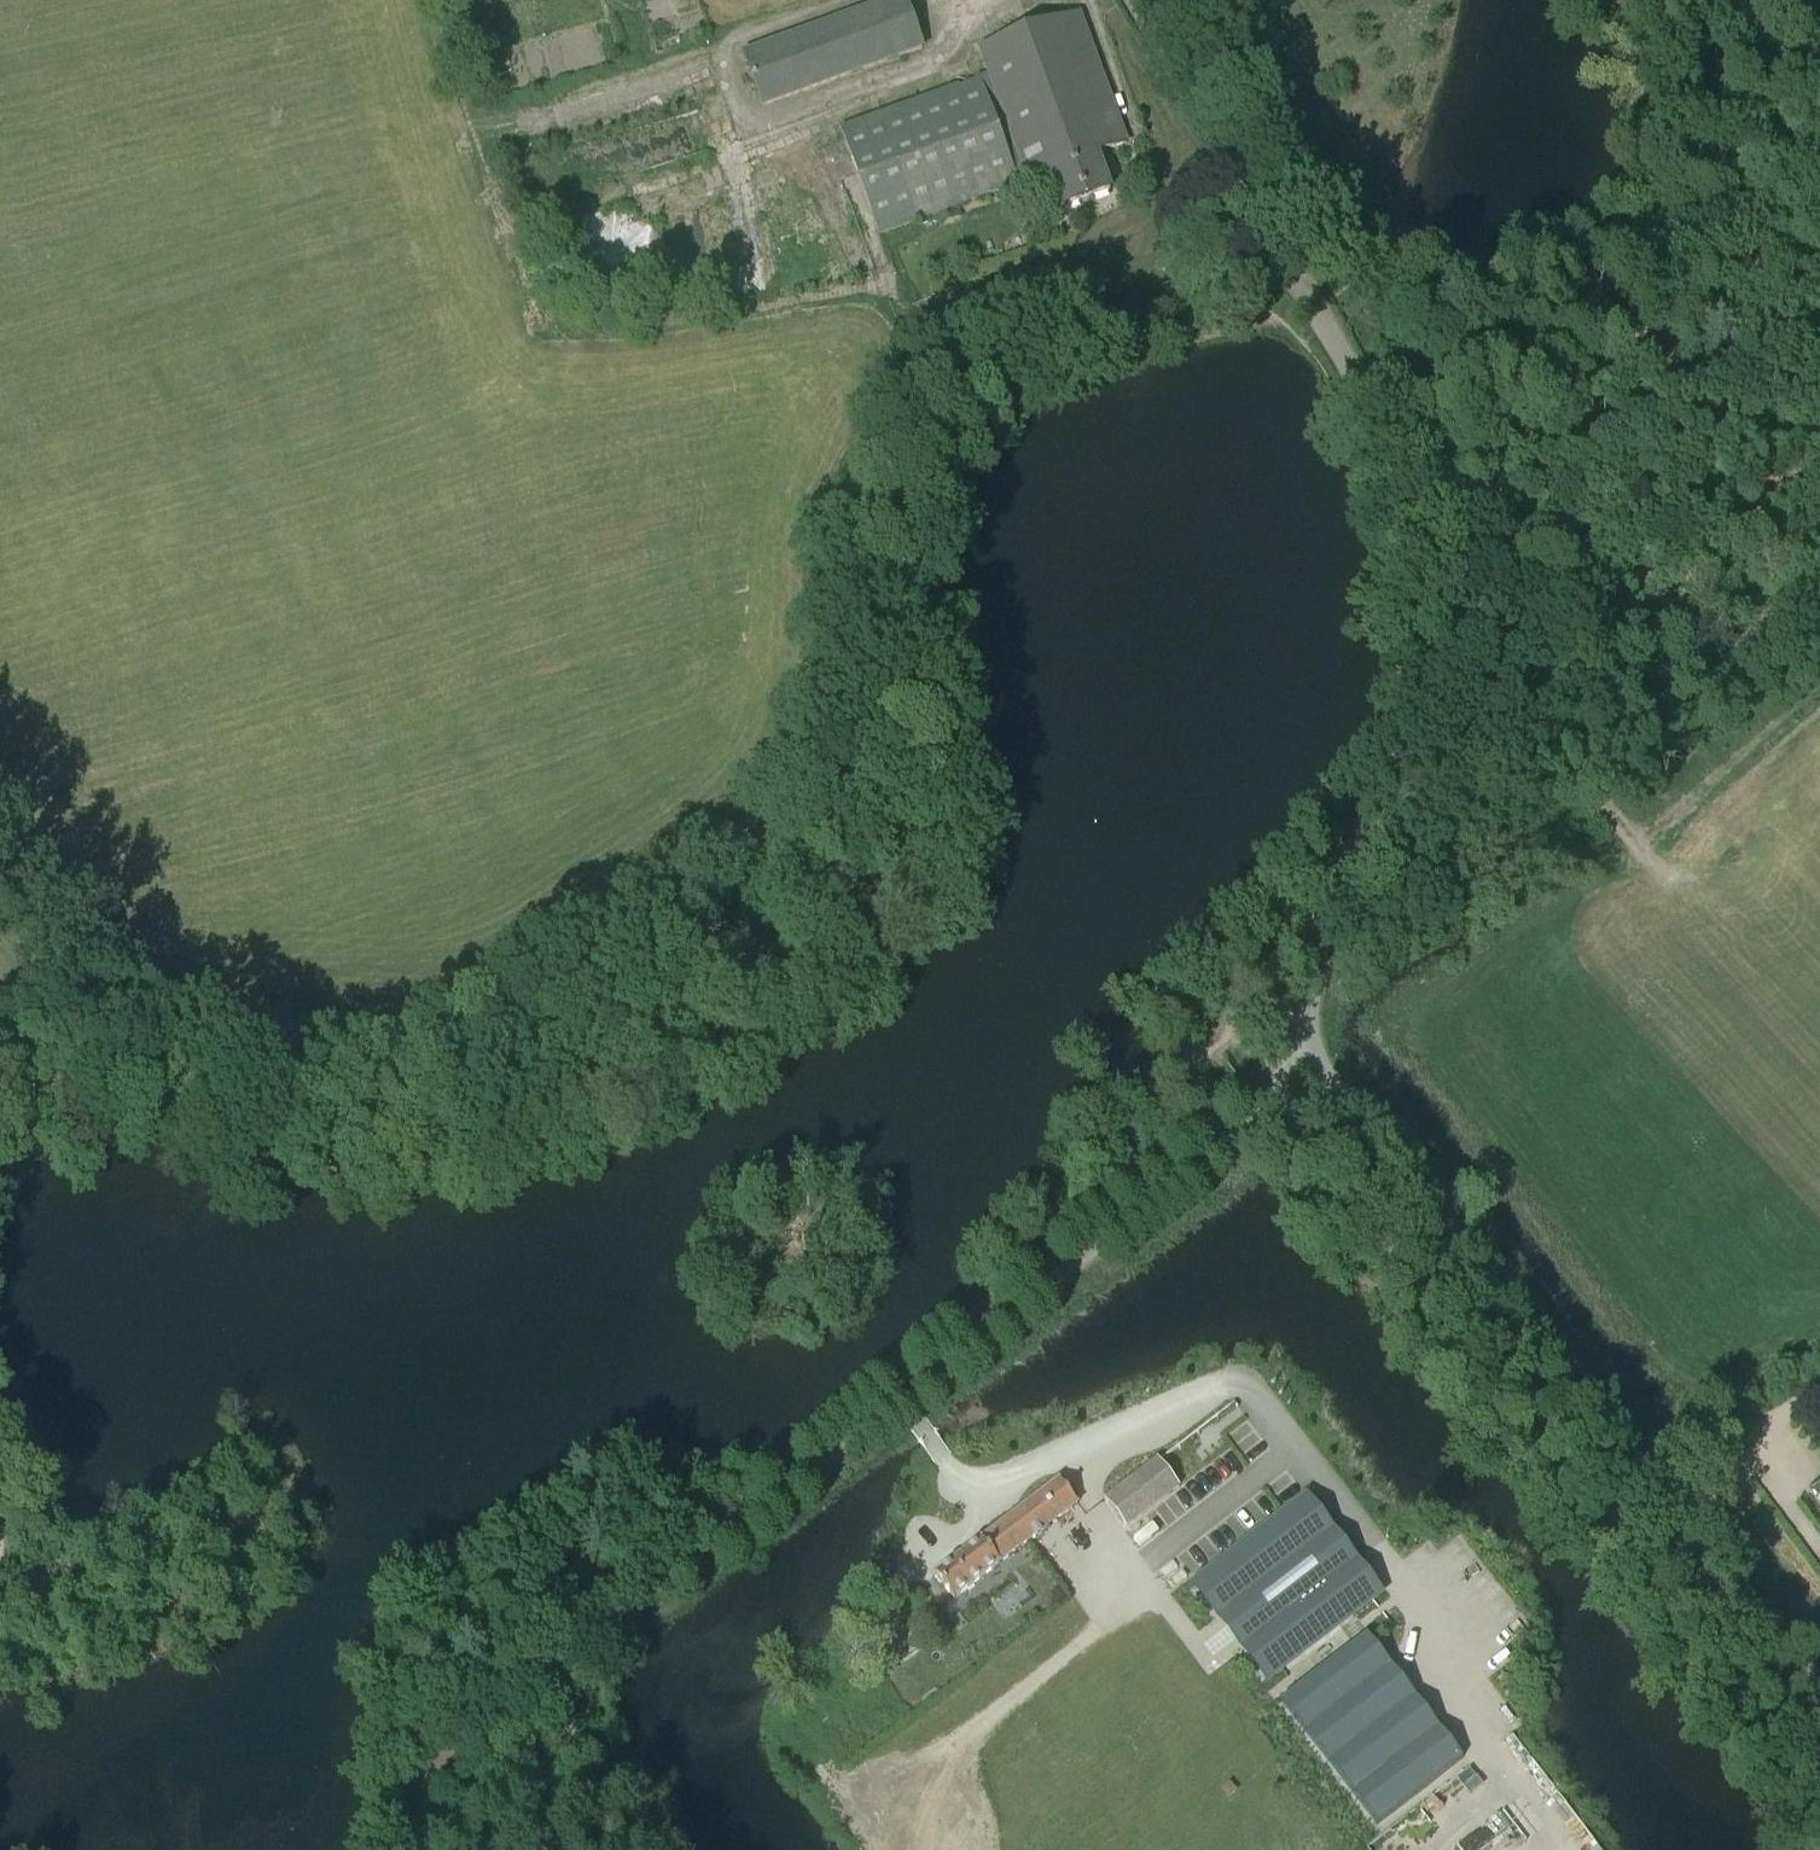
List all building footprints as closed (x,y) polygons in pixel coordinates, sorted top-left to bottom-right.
[(905,0),(894,0),(742,57),(761,108),(922,48),(905,0)] [(1027,179),(1028,179),(1048,172),(1061,210),(1109,192),(1096,155),(1126,144),(1079,14),(980,50),(989,76),(1027,179)] [(1027,179),(989,76),(840,130),(879,236),(1029,181),(1028,179),(1027,179)] [(1183,1469),(1169,1450),(1104,1500),(1125,1527),(1190,1477),(1183,1469)] [(1059,1475),(934,1570),(954,1596),(1079,1501),(1059,1475)] [(1307,1494),(1190,1585),(1267,1685),(1385,1595),(1307,1494)] [(1280,1703),(1375,1825),(1461,1758),(1367,1636),(1280,1703)]
